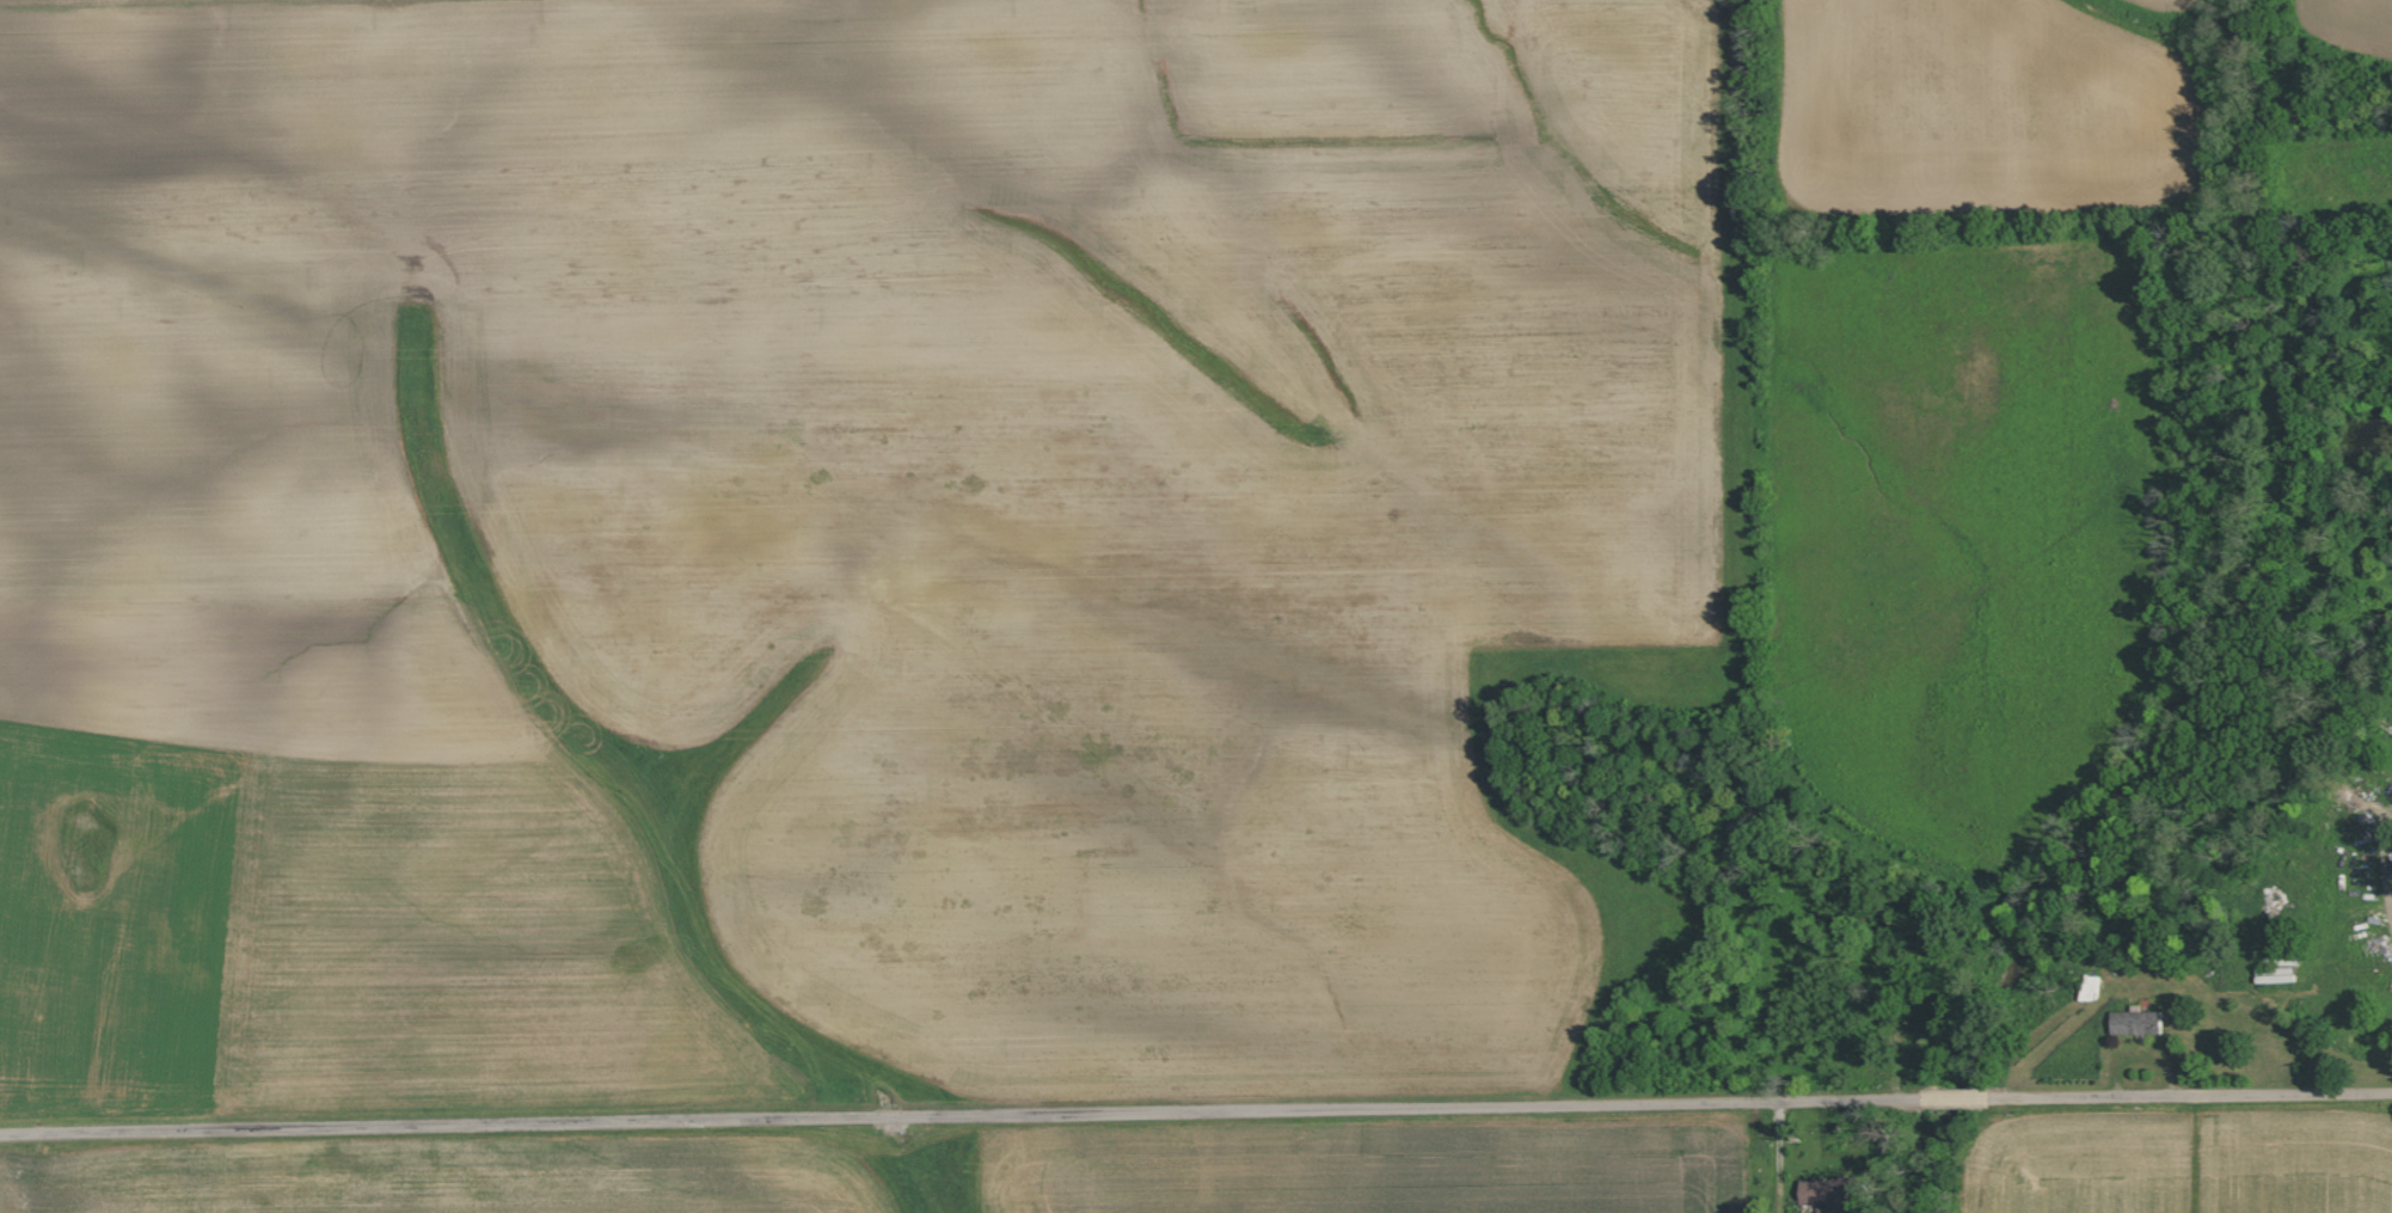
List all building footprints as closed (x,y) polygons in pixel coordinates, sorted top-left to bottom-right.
[(2160,1035),(2160,1012),(2108,1012),(2108,1034),(2160,1035)]
